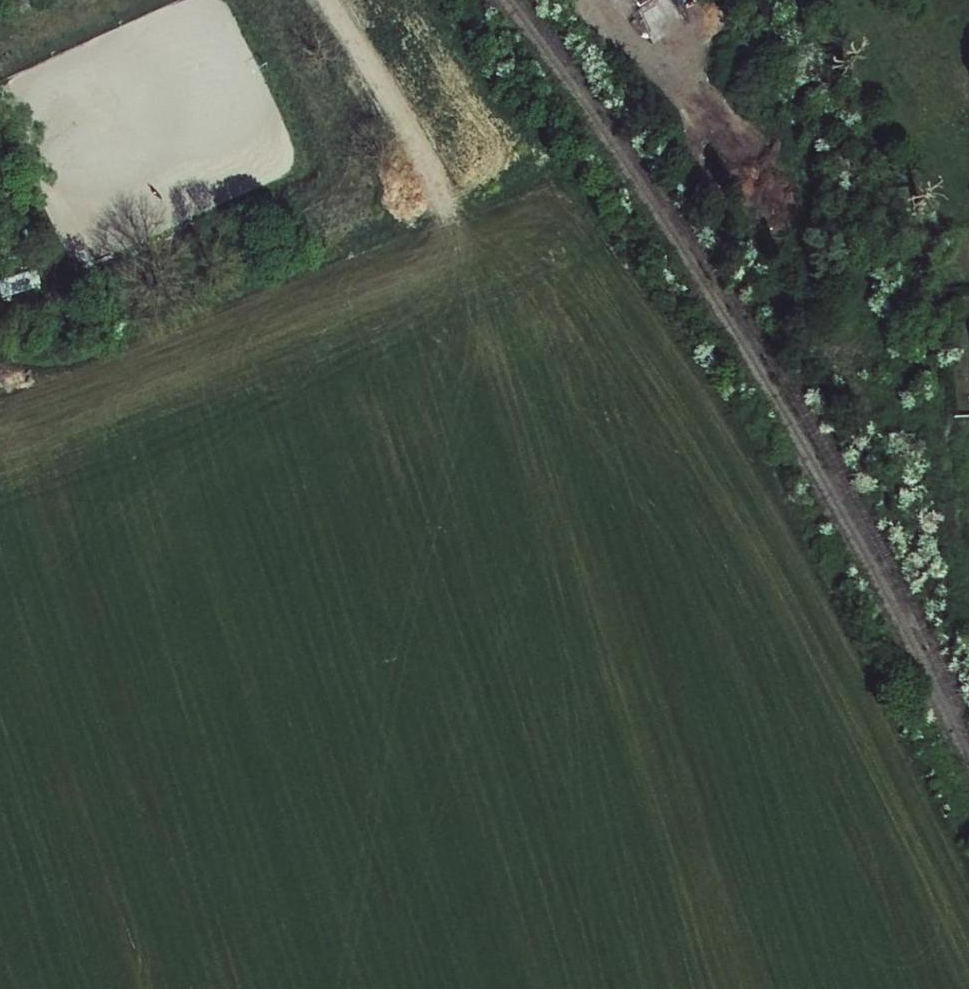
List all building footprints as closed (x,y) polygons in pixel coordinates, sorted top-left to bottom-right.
[(9,82),(0,56),(0,85),(9,82)]
